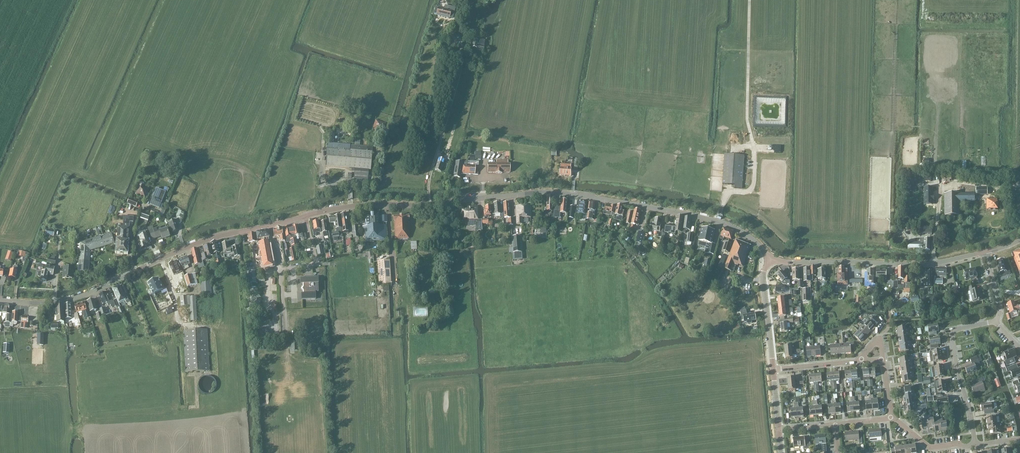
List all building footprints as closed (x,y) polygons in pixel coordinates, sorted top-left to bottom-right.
[(449,19),(451,10),(438,7),(436,15),(449,19)] [(484,47),(485,41),(479,39),(479,42),(478,42),(478,40),(473,40),(472,47),(477,48),(477,47),(478,47),(477,50),(483,51),(484,47)] [(374,119),(374,127),(378,128),(378,125),(384,125),(384,120),(374,119)] [(350,145),(334,144),(335,133),(330,133),(329,143),(328,143),(327,148),(325,166),(351,168),(351,171),(354,172),(354,180),(367,182),(368,176),(370,176),(370,169),(370,170),(372,147),(359,146),(360,141),(355,140),(356,138),(354,138),(353,142),(355,142),(355,145),(350,145)] [(742,189),(744,156),(724,154),(722,184),(735,185),(734,188),(742,189)] [(502,172),(509,172),(509,163),(508,163),(508,160),(496,160),(496,163),(487,163),(487,172),(495,172),(495,173),(502,173),(502,172)] [(465,165),(465,161),(464,163),(463,163),(455,162),(453,177),(460,178),(461,174),(462,165),(465,165)] [(462,165),(461,174),(478,175),(478,165),(478,162),(467,161),(465,161),(465,165),(462,165)] [(443,164),(437,162),(435,170),(441,172),(443,164)] [(571,168),(564,167),(564,165),(561,165),(561,167),(560,167),(560,175),(571,176),(571,168)] [(145,198),(148,189),(144,188),(145,186),(139,184),(139,186),(136,187),(137,190),(135,194),(145,198)] [(159,208),(165,192),(167,193),(169,189),(165,187),(163,191),(156,188),(150,205),(159,208)] [(931,187),(926,187),(926,193),(929,193),(929,197),(927,197),(927,203),(934,203),(934,200),(935,200),(934,200),(934,195),(935,195),(935,194),(934,194),(934,188),(931,188),(931,187)] [(974,193),(959,194),(944,194),(944,216),(959,215),(959,202),(974,202),(974,193)] [(136,207),(138,202),(129,199),(127,203),(136,207)] [(997,199),(987,199),(986,207),(987,207),(987,209),(990,209),(990,210),(998,210),(998,203),(997,203),(997,199)] [(568,201),(562,200),(561,205),(557,204),(557,206),(554,206),(553,215),(559,216),(560,213),(566,213),(568,201)] [(587,202),(578,201),(576,213),(585,214),(587,202)] [(595,202),(589,201),(588,206),(587,206),(587,213),(588,213),(587,219),(594,220),(593,222),(596,222),(597,219),(594,219),(595,210),(594,210),(595,202)] [(494,214),(500,214),(499,203),(493,203),(493,206),(491,206),(492,214),(494,214)] [(617,207),(607,205),(605,211),(604,211),(603,214),(609,215),(609,212),(614,213),(615,210),(616,210),(617,207)] [(617,207),(616,210),(613,219),(622,221),(623,216),(624,211),(622,211),(623,206),(617,205),(617,207)] [(527,218),(530,218),(530,206),(527,206),(519,206),(516,206),(517,225),(523,225),(522,218),(527,218)] [(469,209),(462,210),(463,218),(464,220),(467,219),(468,226),(476,226),(476,231),(482,230),(481,220),(477,220),(477,207),(469,207),(469,209)] [(640,221),(638,220),(641,210),(634,209),(631,224),(631,227),(633,228),(634,225),(637,226),(637,225),(639,225),(640,221)] [(176,224),(179,224),(182,222),(182,218),(184,213),(179,210),(176,216),(177,219),(169,222),(172,232),(178,230),(176,224)] [(142,211),(140,218),(148,221),(150,214),(142,211)] [(381,223),(378,223),(378,214),(366,215),(366,227),(362,227),(365,232),(365,242),(387,241),(386,225),(386,223),(387,223),(387,216),(381,216),(381,223)] [(341,228),(340,215),(334,216),(334,217),(329,217),(329,223),(335,223),(335,229),(336,232),(331,233),(332,238),(340,237),(343,236),(343,235),(342,232),(341,232),(341,228)] [(130,227),(129,227),(130,222),(133,222),(133,217),(123,216),(122,227),(121,226),(118,226),(117,230),(117,234),(112,233),(80,242),(78,272),(89,272),(90,251),(114,244),(115,244),(115,253),(128,254),(129,241),(130,227)] [(675,232),(681,232),(683,218),(677,216),(675,226),(665,225),(664,232),(675,233),(675,232)] [(660,229),(662,220),(655,218),(654,224),(651,223),(650,230),(659,232),(658,237),(662,238),(663,233),(663,230),(660,229)] [(689,230),(691,219),(684,218),(682,233),(685,233),(686,229),(689,230)] [(394,239),(405,238),(408,238),(409,238),(409,220),(394,221),(394,239)] [(315,221),(313,221),(313,222),(312,222),(313,227),(311,228),(313,236),(316,236),(315,233),(320,232),(320,229),(318,221),(316,221),(315,221)] [(153,226),(148,228),(152,239),(161,236),(162,240),(170,237),(167,228),(161,230),(160,226),(153,229),(153,226)] [(297,226),(290,227),(292,236),(294,246),(297,245),(295,235),(298,235),(299,238),(303,237),(301,229),(297,230),(297,226)] [(290,227),(282,229),(282,234),(285,234),(286,237),(289,237),(290,239),(291,246),(292,246),(294,246),(292,236),(290,227)] [(282,228),(273,230),(274,236),(279,236),(280,241),(285,241),(284,235),(283,235),(282,234),(282,229),(282,228)] [(699,241),(698,246),(707,248),(706,252),(713,254),(715,245),(712,244),(715,231),(702,228),(699,241)] [(731,240),(733,231),(723,228),(720,236),(719,239),(723,240),(724,238),(731,240)] [(267,231),(256,233),(257,240),(264,239),(267,238),(269,238),(268,232),(268,231),(267,231)] [(639,231),(636,243),(642,244),(645,232),(639,231)] [(256,233),(247,234),(248,242),(251,242),(252,246),(254,245),(254,243),(256,243),(257,242),(256,240),(257,240),(256,233)] [(141,240),(138,241),(140,249),(146,247),(146,246),(149,244),(146,234),(140,236),(139,236),(141,240)] [(513,253),(521,252),(520,236),(511,237),(513,253)] [(259,246),(253,247),(254,250),(259,249),(259,250),(254,251),(254,253),(260,252),(261,259),(255,260),(256,262),(261,261),(262,262),(256,263),(256,265),(262,264),(263,268),(273,266),(268,242),(267,238),(264,239),(265,242),(258,243),(259,246)] [(930,239),(924,239),(920,239),(920,242),(908,242),(908,248),(919,249),(922,248),(924,248),(924,250),(929,250),(930,239)] [(742,267),(751,246),(735,240),(733,245),(730,253),(724,268),(731,271),(733,272),(736,265),(741,266),(742,267)] [(223,254),(233,253),(231,247),(229,247),(228,242),(222,243),(223,254)] [(730,253),(733,245),(731,244),(731,243),(726,242),(723,250),(730,253)] [(208,257),(213,255),(210,245),(203,247),(205,254),(202,255),(203,261),(208,259),(208,257)] [(202,258),(198,259),(196,248),(191,250),(194,265),(198,264),(199,268),(204,267),(202,258)] [(1012,253),(1019,271),(1019,272),(1019,274),(1019,249),(1016,250),(1015,252),(1012,253)] [(26,252),(19,251),(18,256),(23,257),(22,262),(26,262),(27,253),(25,253),(26,252)] [(48,255),(47,259),(48,259),(47,262),(55,264),(56,260),(50,259),(51,255),(48,255)] [(723,255),(718,267),(722,268),(723,265),(726,257),(723,256),(723,255)] [(186,256),(178,260),(181,267),(182,267),(183,270),(189,268),(187,265),(190,264),(186,256)] [(177,260),(168,264),(173,274),(182,271),(177,260)] [(1004,260),(997,262),(999,273),(1000,273),(1001,276),(1007,275),(1004,260)] [(378,262),(379,285),(391,285),(390,261),(384,262),(378,262)] [(53,272),(54,267),(45,265),(44,271),(42,271),(41,272),(40,272),(38,272),(38,275),(38,276),(40,277),(40,280),(46,281),(48,275),(53,275),(53,272)] [(17,271),(16,271),(17,267),(14,266),(13,270),(10,269),(9,277),(16,278),(17,271)] [(74,274),(75,268),(73,268),(64,267),(63,278),(66,278),(66,279),(67,279),(67,278),(72,278),(72,274),(74,274)] [(838,267),(838,276),(837,276),(837,282),(838,282),(838,285),(847,285),(847,270),(844,270),(844,267),(838,267)] [(946,277),(946,268),(935,268),(936,276),(946,277)] [(886,278),(886,270),(876,269),(876,278),(886,278)] [(967,279),(976,277),(974,269),(965,271),(967,279)] [(875,277),(874,277),(874,270),(868,270),(867,282),(871,282),(871,285),(875,285),(875,277)] [(778,274),(777,275),(782,282),(788,278),(782,271),(780,273),(779,272),(777,274),(778,274)] [(932,287),(933,272),(926,272),(926,281),(921,281),(921,287),(932,287)] [(187,286),(197,283),(195,274),(190,275),(184,277),(187,286)] [(303,287),(301,289),(302,290),(303,291),(303,292),(303,294),(301,294),(301,299),(315,299),(315,292),(318,292),(318,277),(301,278),(301,284),(303,284),(303,287)] [(163,290),(157,278),(147,283),(152,294),(163,290)] [(215,287),(211,287),(210,279),(200,279),(201,295),(211,294),(215,294),(215,287)] [(126,304),(130,302),(123,285),(122,285),(113,290),(115,296),(116,297),(114,297),(115,299),(113,300),(114,300),(116,307),(117,306),(120,314),(123,313),(119,306),(119,305),(119,304),(119,303),(125,301),(126,304)] [(785,293),(785,286),(776,285),(776,289),(775,289),(775,292),(776,292),(777,292),(777,293),(780,294),(780,293),(785,293)] [(972,302),(981,300),(979,293),(980,293),(979,289),(974,290),(973,287),(967,288),(968,292),(969,291),(972,302)] [(112,300),(111,298),(108,291),(105,292),(99,294),(102,304),(106,302),(108,306),(110,305),(111,307),(115,306),(116,307),(114,300),(113,300),(113,301),(112,301),(112,300)] [(97,310),(97,309),(94,299),(86,301),(90,312),(97,310)] [(84,302),(74,305),(77,313),(81,312),(82,311),(84,319),(90,317),(88,310),(86,311),(85,305),(84,302)] [(1015,306),(1014,302),(1007,304),(1010,314),(1017,312),(1017,311),(1019,310),(1019,309),(1019,305),(1015,306)] [(2,304),(2,313),(6,314),(5,314),(5,323),(10,323),(11,318),(11,315),(8,315),(9,305),(2,304)] [(64,324),(64,322),(63,304),(56,305),(56,322),(61,322),(61,324),(64,324)] [(300,306),(301,318),(324,318),(324,310),(306,311),(306,306),(300,306)] [(751,321),(756,320),(756,319),(756,317),(755,316),(755,313),(747,314),(746,310),(740,311),(742,319),(743,318),(744,323),(747,322),(748,324),(751,323),(751,321)] [(17,322),(18,312),(12,312),(12,318),(11,318),(10,323),(10,326),(13,327),(13,325),(15,325),(17,324),(17,322)] [(875,326),(879,322),(874,317),(870,321),(875,326)] [(785,323),(780,324),(781,333),(787,332),(787,331),(790,331),(789,323),(793,323),(799,322),(799,318),(790,319),(785,319),(785,322),(785,323)] [(870,332),(875,327),(867,320),(863,325),(870,332)] [(865,337),(870,332),(863,325),(858,330),(865,337)] [(936,332),(938,331),(938,325),(928,326),(929,332),(928,333),(928,336),(937,335),(936,332)] [(858,330),(854,335),(856,338),(855,339),(858,342),(859,341),(861,342),(865,337),(858,330)] [(938,345),(940,344),(939,338),(929,339),(930,345),(929,346),(930,349),(939,348),(938,345)] [(1016,357),(1014,350),(1004,353),(1007,360),(1005,361),(1007,366),(1015,363),(1013,358),(1016,357)] [(219,351),(210,351),(210,357),(211,357),(211,360),(211,366),(220,366),(219,351)] [(193,352),(185,353),(186,364),(193,364),(193,352)] [(980,364),(979,362),(982,361),(979,355),(970,359),(972,364),(965,367),(967,374),(977,370),(975,366),(980,364)] [(1013,379),(1019,376),(1019,368),(1018,369),(1016,365),(1010,367),(1007,368),(1009,372),(1010,372),(1013,379)] [(859,371),(851,372),(851,379),(854,379),(860,379),(859,371)] [(216,387),(216,385),(216,384),(215,382),(215,381),(214,379),(212,378),(211,377),(209,377),(208,376),(206,376),(205,377),(203,377),(202,378),(200,379),(200,381),(199,382),(199,384),(198,386),(199,387),(199,389),(200,390),(201,391),(203,392),(204,393),(206,394),(207,394),(209,394),(211,393),(212,392),(213,391),(214,390),(215,389),(216,387)] [(982,382),(983,382),(982,378),(972,382),(974,385),(971,386),(974,393),(980,391),(981,392),(985,391),(982,382)] [(1019,392),(1019,384),(1018,380),(1012,382),(1013,386),(1015,385),(1018,393),(1019,392)] [(940,393),(947,392),(946,387),(937,388),(935,388),(936,396),(941,396),(940,393)] [(903,401),(912,400),(911,397),(915,397),(915,393),(902,395),(903,401)] [(854,397),(852,397),(852,402),(852,403),(853,412),(860,412),(859,403),(855,403),(855,401),(854,397)] [(796,409),(797,418),(804,417),(803,408),(799,408),(799,407),(798,407),(798,403),(799,402),(799,398),(795,398),(796,403),(796,409)] [(994,414),(993,410),(995,410),(993,403),(981,405),(982,411),(984,411),(984,415),(994,414)] [(999,423),(999,419),(998,414),(992,415),(993,418),(986,419),(987,424),(999,423)] [(1001,431),(1000,426),(999,423),(987,424),(988,430),(992,430),(993,434),(1001,433),(1001,431)] [(884,430),(869,431),(870,442),(881,441),(881,440),(884,440),(884,430)] [(861,432),(858,432),(845,433),(846,441),(859,440),(859,444),(862,443),(861,432)] [(827,452),(826,444),(825,435),(814,436),(815,445),(822,444),(822,446),(821,446),(822,452),(827,452)] [(794,448),(798,448),(803,447),(803,450),(809,449),(808,443),(804,443),(803,437),(793,439),(794,448)]
